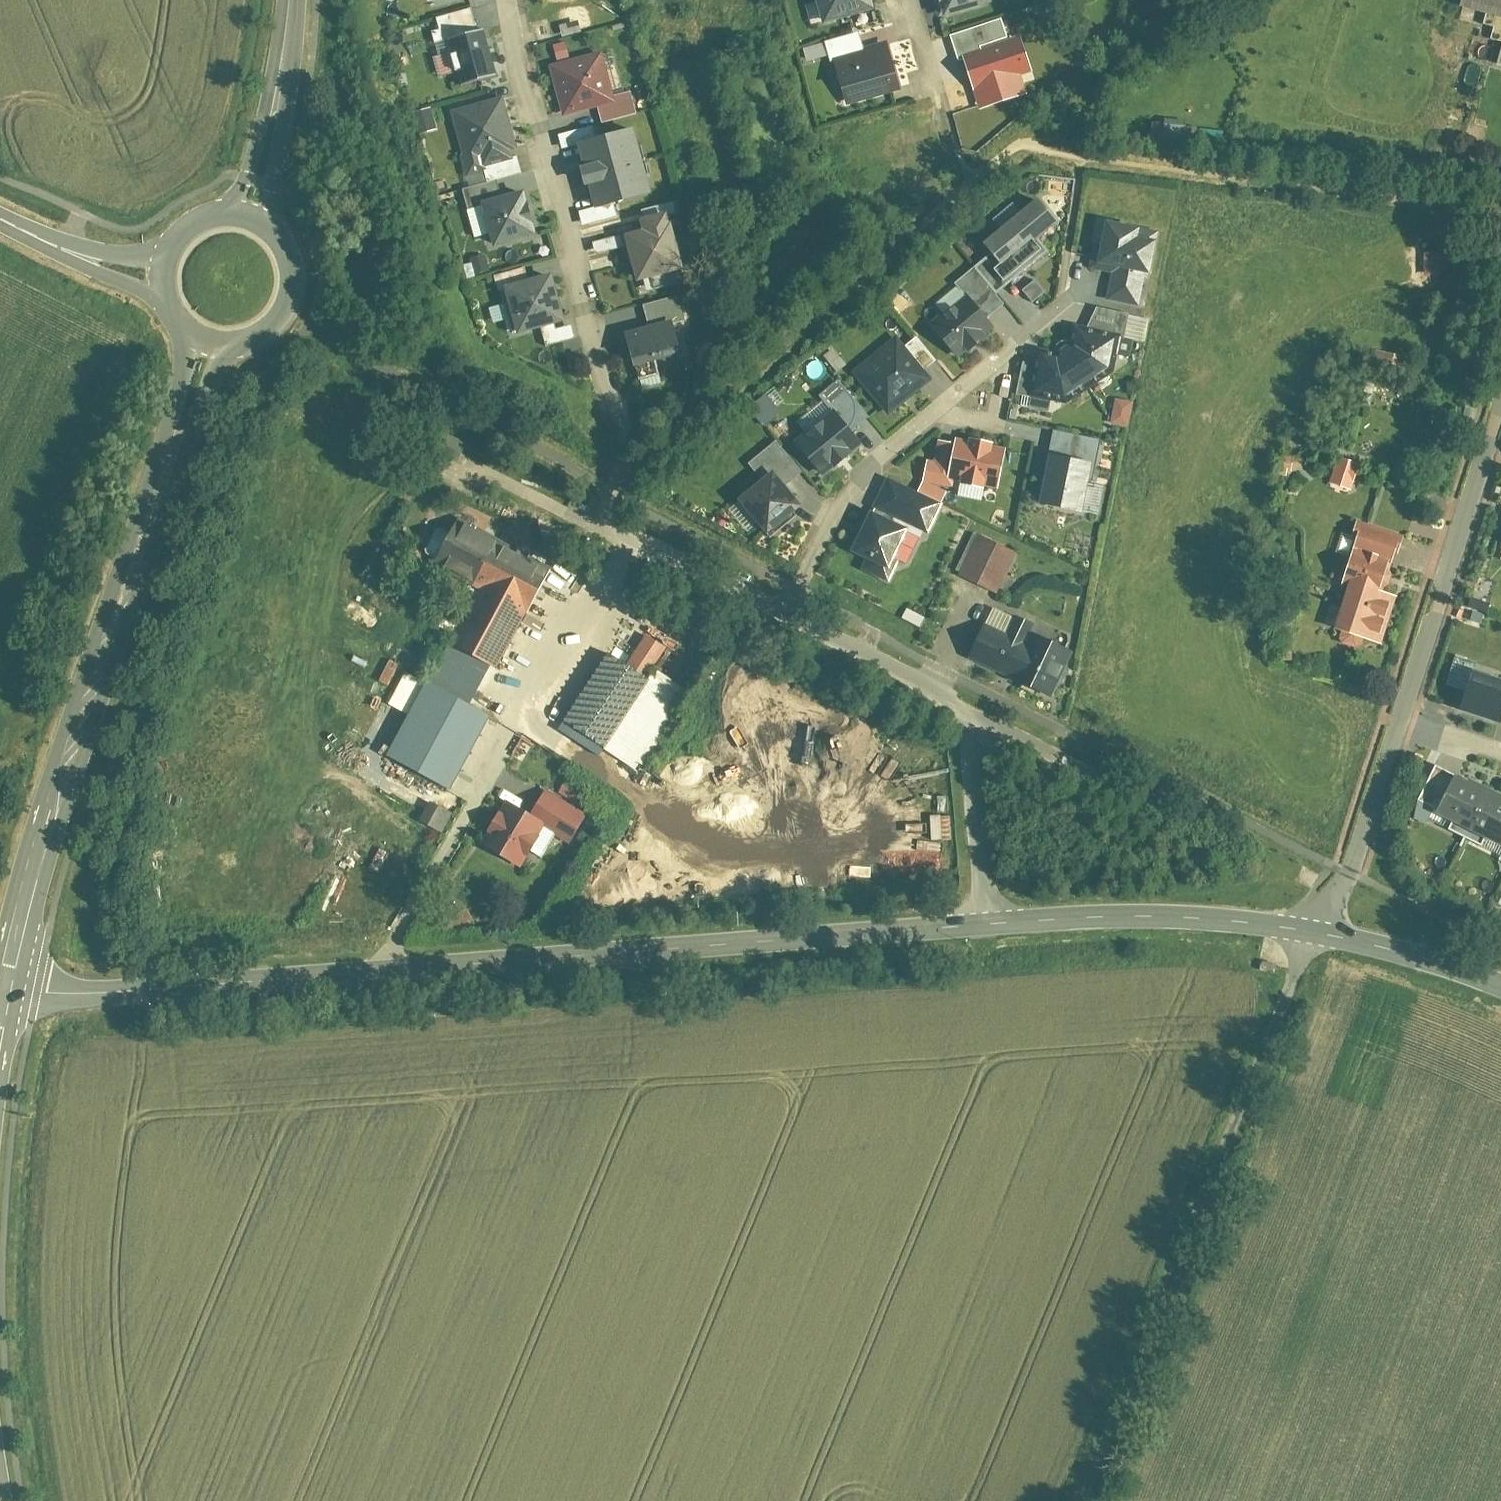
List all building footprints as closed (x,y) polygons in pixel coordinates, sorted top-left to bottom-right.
[(825,25),(885,10),(882,0),(818,0),(825,25)] [(950,17),(998,3),(997,0),(945,0),(950,17)] [(1462,11),(1500,20),(1500,0),(1464,0),(1462,11)] [(490,24),(453,33),(467,86),(503,77),(490,24)] [(1016,43),(968,56),(981,104),(1030,90),(1016,43)] [(892,44),(834,58),(846,104),(904,90),(892,44)] [(612,46),(558,59),(570,108),(623,96),(612,46)] [(514,93),(464,107),(479,161),(529,148),(514,93)] [(437,127),(431,107),(411,112),(416,133),(437,127)] [(648,199),(633,125),(578,137),(593,211),(648,199)] [(528,193),(485,203),(496,247),(538,237),(528,193)] [(1047,250),(1038,239),(1058,223),(1036,197),(978,244),(986,255),(976,262),(997,290),(1047,250)] [(667,219),(626,231),(640,281),(682,270),(667,219)] [(1159,230),(1104,220),(1097,257),(1091,255),(1089,269),(1110,273),(1105,300),(1138,306),(1144,272),(1147,273),(1153,244),(1156,244),(1159,230)] [(997,290),(976,262),(949,282),(962,300),(931,323),(954,355),(994,325),(978,305),(997,290)] [(522,277),(520,270),(492,277),(493,284),(522,277)] [(550,272),(506,284),(518,333),(563,321),(550,272)] [(1031,280),(1020,289),(1030,301),(1041,291),(1031,280)] [(1148,312),(1112,306),(1107,335),(1143,341),(1148,312)] [(673,326),(625,338),(634,374),(681,363),(673,326)] [(1052,356),(1039,353),(1031,389),(1061,396),(1105,366),(1112,336),(1076,328),(1073,344),(1052,356)] [(898,340),(852,374),(883,415),(930,381),(923,372),(935,363),(916,337),(903,347),(898,340)] [(1373,368),(1401,372),(1403,355),(1375,351),(1373,368)] [(762,394),(747,409),(763,426),(779,411),(762,394)] [(1111,399),(1109,425),(1127,426),(1129,401),(1111,399)] [(794,445),(822,476),(861,442),(832,410),(794,445)] [(933,461),(925,460),(920,486),(950,491),(954,484),(958,484),(956,496),(980,500),(983,487),(1001,490),(1009,447),(954,438),(953,442),(936,440),(933,461)] [(762,479),(737,499),(767,535),(804,504),(788,484),(800,475),(773,443),(749,463),(762,479)] [(1089,460),(1046,452),(1036,503),(1079,511),(1089,460)] [(1335,456),(1327,483),(1350,490),(1358,463),(1335,456)] [(943,503),(887,476),(849,553),(866,561),(861,571),(887,584),(901,556),(894,552),(908,524),(928,534),(943,503)] [(549,565),(456,516),(431,563),(477,588),(449,640),(490,662),(496,665),(549,565)] [(1366,526),(1355,568),(1391,578),(1403,536),(1366,526)] [(1029,555),(989,539),(973,580),(1013,596),(1029,555)] [(1391,578),(1355,568),(1337,635),(1382,647),(1400,580),(1391,578)] [(993,608),(970,656),(1053,696),(1076,648),(993,608)] [(648,677),(668,646),(650,634),(629,664),(648,677)] [(490,662),(449,640),(427,679),(468,702),(490,662)] [(612,653),(568,719),(607,745),(651,679),(648,677),(629,664),(612,653)] [(1475,671),(1463,708),(1500,720),(1500,679),(1475,671)] [(488,715),(424,681),(384,755),(448,789),(488,715)] [(1436,818),(1452,787),(1433,777),(1417,808),(1436,818)] [(578,803),(583,791),(561,782),(556,793),(578,803)] [(1452,787),(1436,818),(1435,822),(1498,854),(1500,850),(1500,811),(1452,787)] [(544,789),(529,814),(545,823),(542,827),(567,843),(585,814),(544,789)] [(529,814),(505,799),(478,844),(518,867),(542,827),(545,823),(529,814)] [(421,825),(441,834),(450,814),(430,804),(421,825)] [(433,913),(441,932),(469,920),(461,901),(433,913)]
